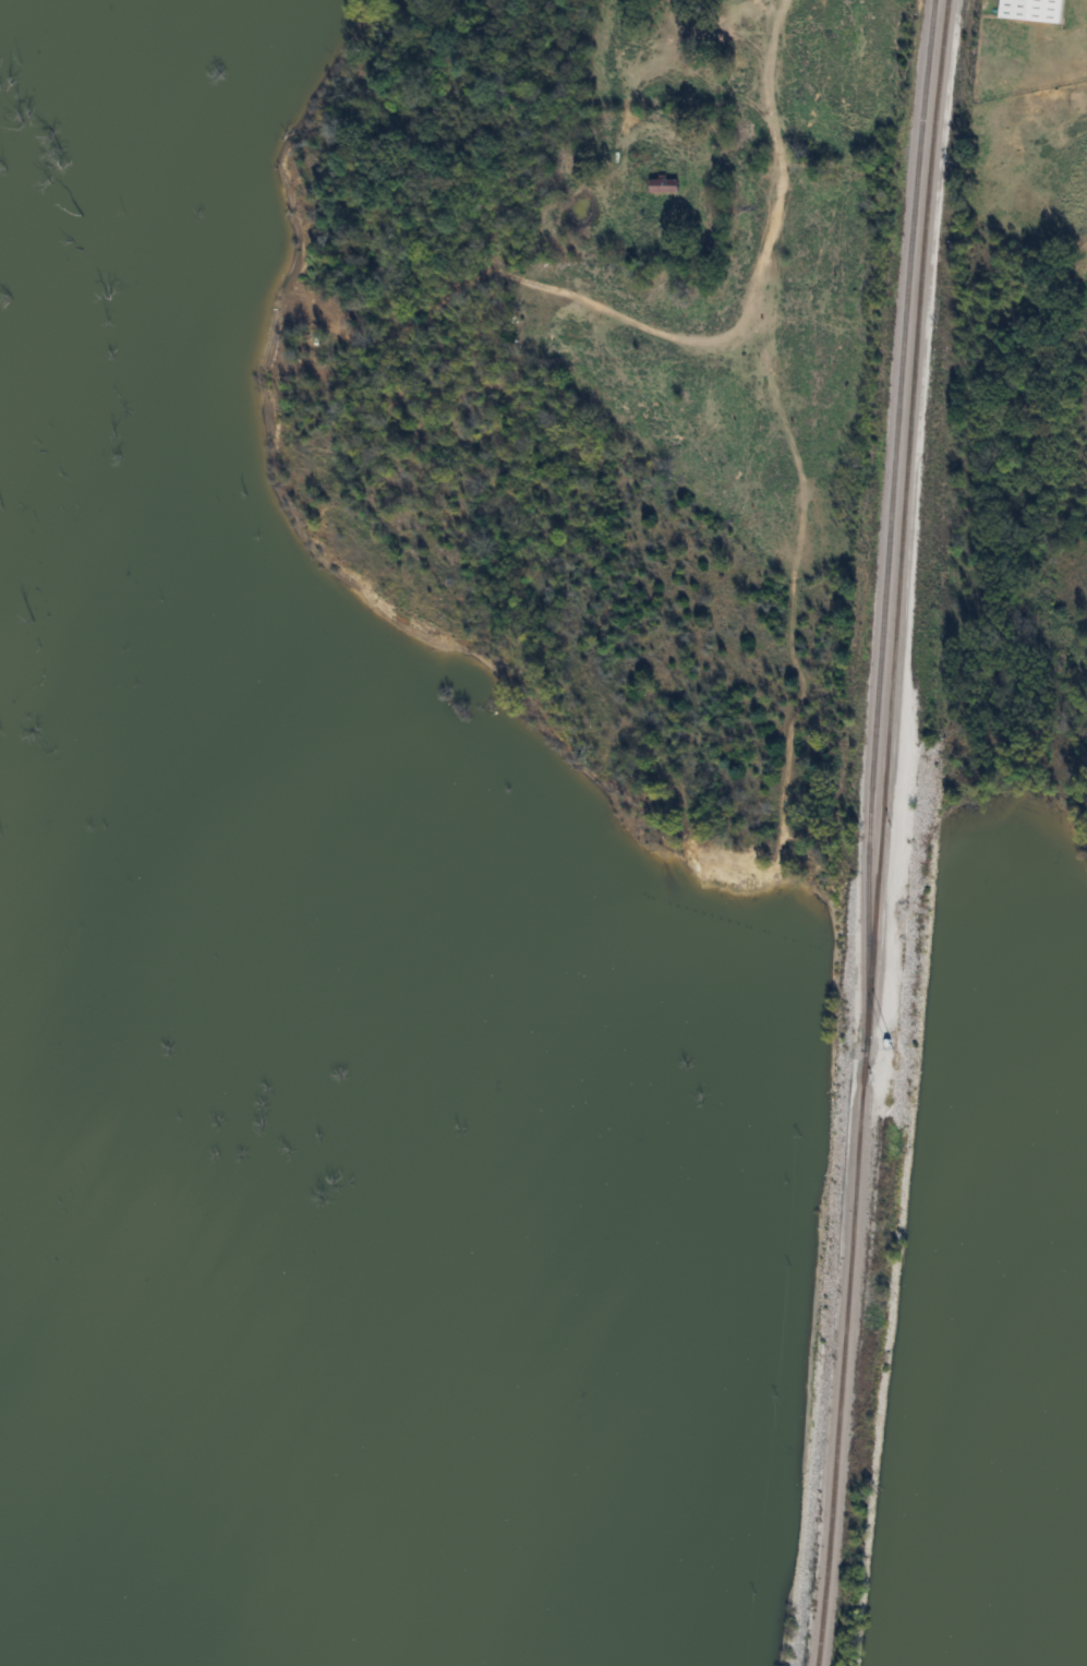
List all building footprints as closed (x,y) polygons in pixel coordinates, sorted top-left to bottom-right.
[(1064,0),(1001,0),(1000,18),(1062,24),(1064,0)] [(680,177),(651,177),(651,194),(680,194),(680,177)]
